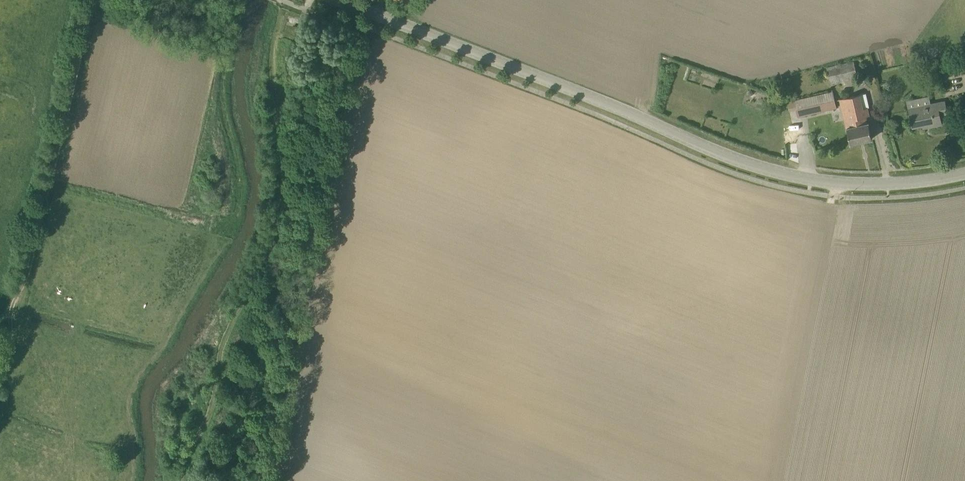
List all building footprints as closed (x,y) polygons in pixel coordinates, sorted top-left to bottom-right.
[(830,83),(858,77),(854,61),(827,68),(830,83)] [(798,116),(836,107),(833,92),(794,101),(798,116)] [(858,125),(854,111),(858,110),(857,106),(861,105),(858,95),(844,98),(850,127),(847,127),(851,144),(864,141),(861,129),(859,130),(859,127),(860,127),(860,124),(858,125)] [(945,101),(930,104),(908,108),(913,127),(928,124),(929,127),(942,124),(940,114),(947,113),(945,101)] [(861,107),(861,105),(857,106),(858,110),(854,111),(858,125),(860,124),(860,127),(859,127),(859,130),(861,129),(864,141),(872,139),(871,134),(869,134),(868,128),(871,127),(870,119),(865,120),(862,107),(861,107)]
